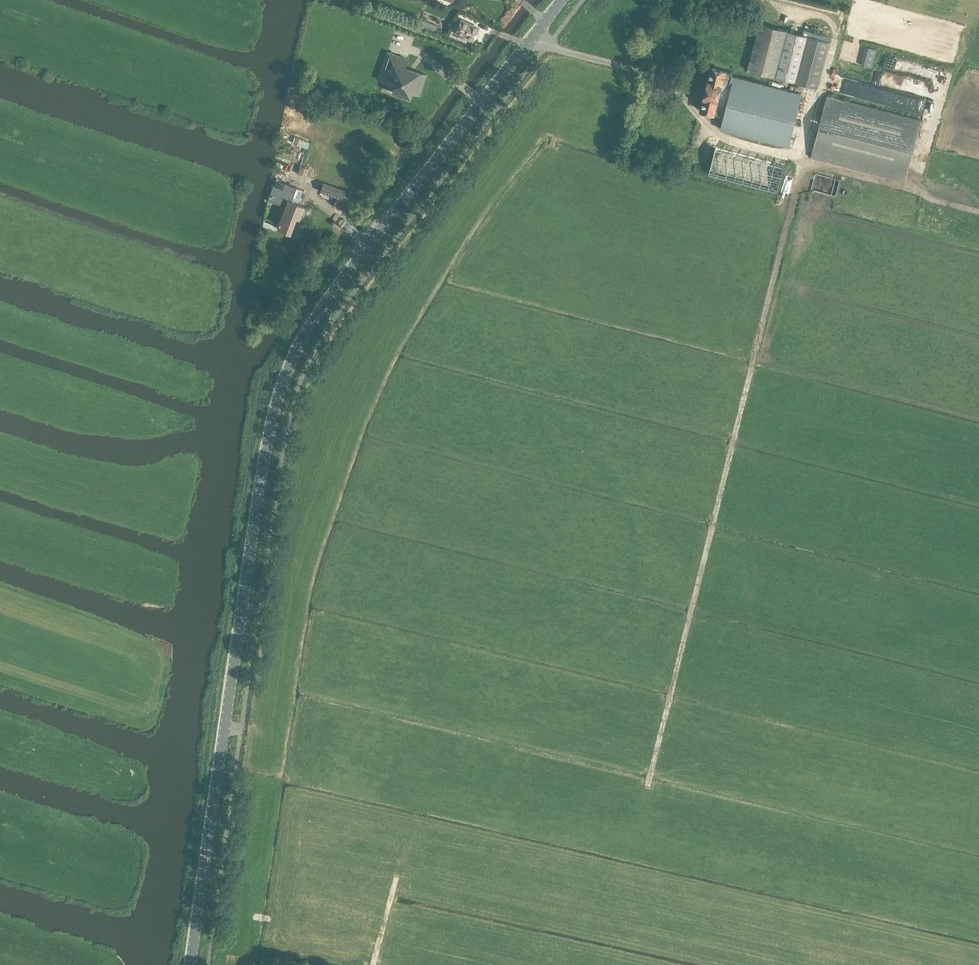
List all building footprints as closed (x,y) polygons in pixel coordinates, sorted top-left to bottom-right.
[(423,25),(438,31),(440,24),(425,19),(423,25)] [(472,40),(478,27),(460,19),(454,31),(460,34),(460,36),(464,38),(466,37),(472,40)] [(817,87),(829,41),(760,23),(748,69),(817,87)] [(806,28),(805,32),(830,39),(831,35),(806,28)] [(866,44),(861,63),(873,66),(878,47),(866,44)] [(418,94),(425,74),(403,67),(406,59),(387,52),(378,79),(394,84),(391,92),(405,96),(408,90),(418,94)] [(722,115),(733,72),(712,67),(701,110),(722,115)] [(733,72),(722,115),(718,127),(790,146),(804,91),(733,72)] [(930,98),(860,82),(857,95),(927,111),(930,98)] [(811,156),(905,180),(920,119),(826,95),(811,156)] [(296,145),(306,150),(308,144),(299,139),(296,145)] [(777,191),(784,165),(785,161),(717,143),(716,148),(709,173),(777,191)] [(268,200),(285,206),(277,228),(287,232),(293,216),(301,219),(303,213),(305,214),(308,207),(298,203),(303,190),(275,179),(268,200)] [(345,210),(352,193),(323,183),(320,191),(337,197),(334,206),(345,210)]
